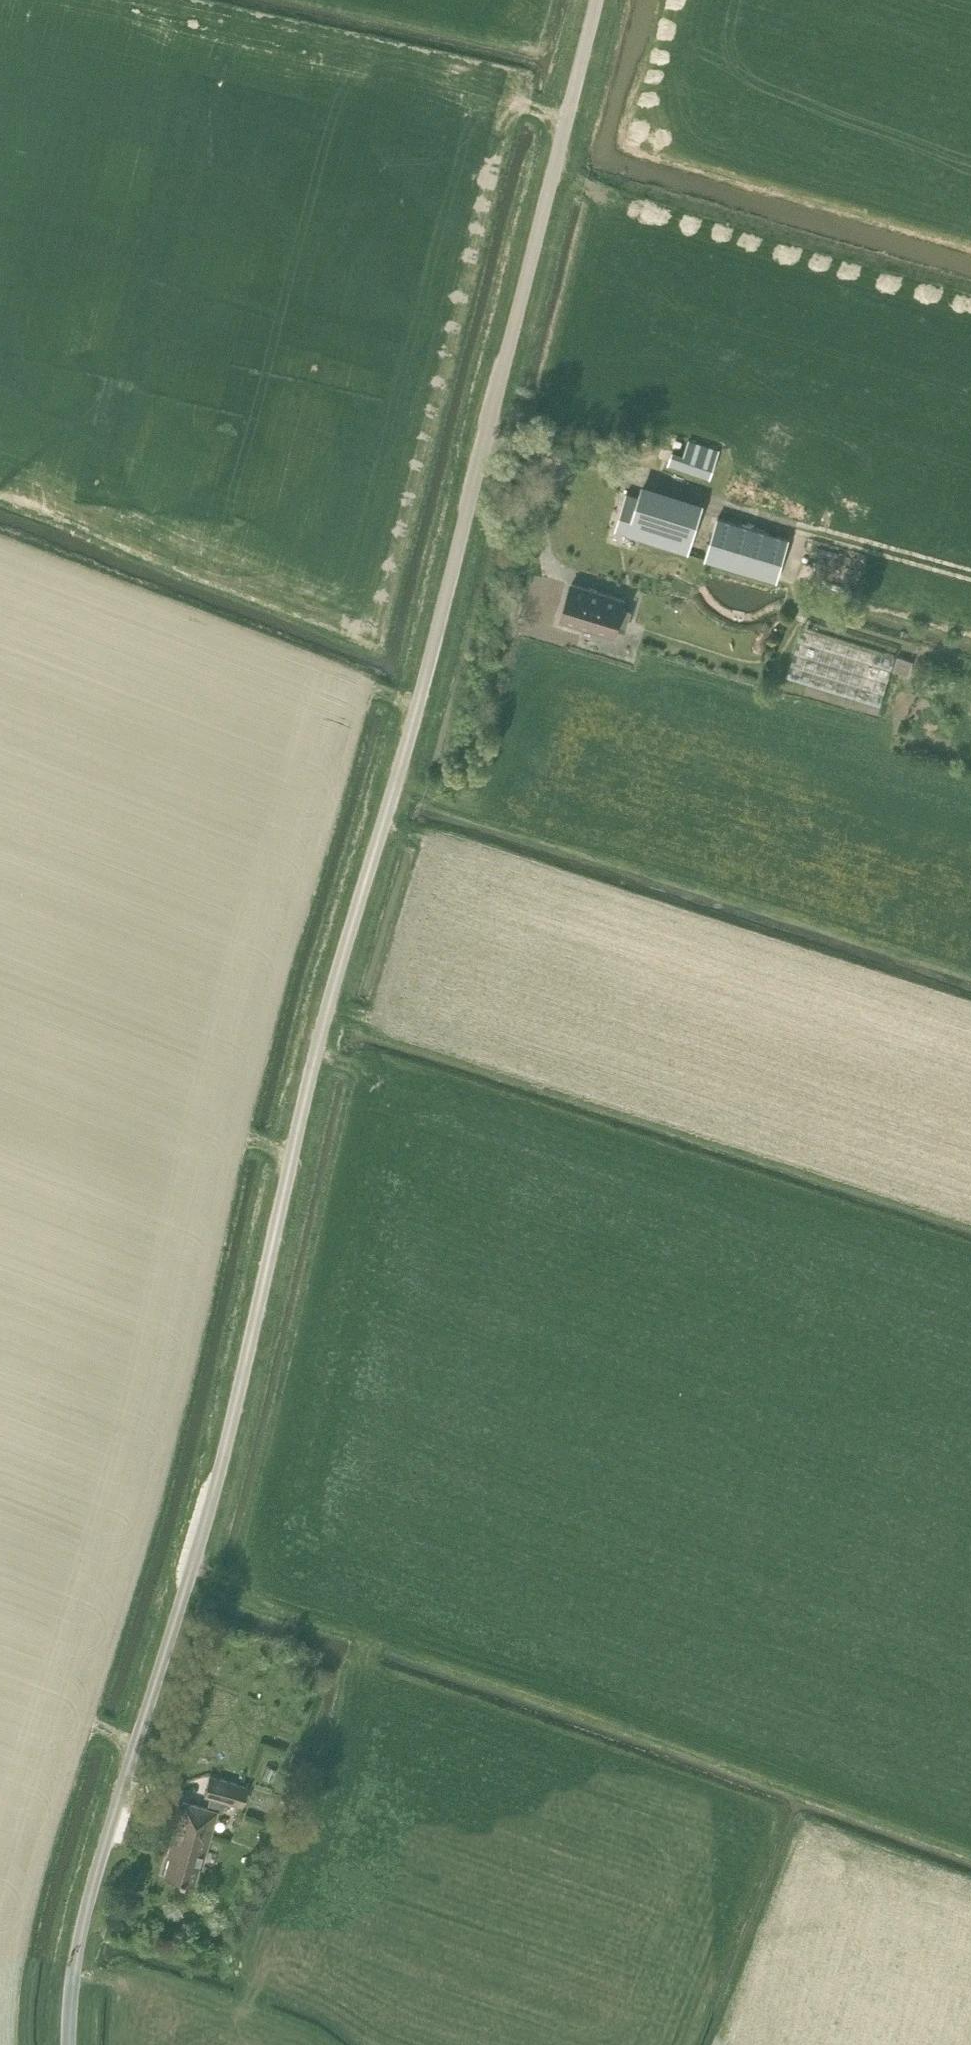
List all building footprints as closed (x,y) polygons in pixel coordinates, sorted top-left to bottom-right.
[(682,452),(673,449),(668,462),(711,476),(721,450),(687,438),(682,452)] [(626,498),(615,534),(688,557),(703,508),(643,490),(639,502),(626,498)] [(789,539),(718,517),(706,558),(777,579),(789,539)] [(624,600),(570,583),(559,620),(612,637),(624,600)] [(802,632),(787,680),(880,709),(895,660),(802,632)] [(914,661),(897,655),(893,670),(909,675),(914,661)] [(248,1784),(209,1774),(203,1794),(210,1796),(206,1807),(182,1800),(168,1849),(171,1850),(164,1873),(193,1881),(198,1865),(201,1866),(217,1810),(223,1812),(226,1800),(243,1805),(243,1802),(244,1802),(248,1784)]
